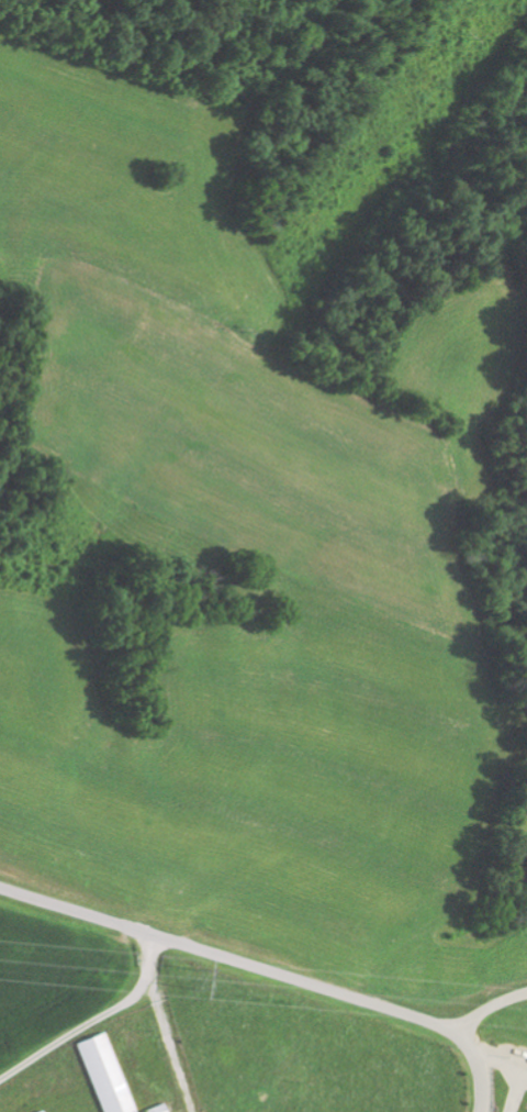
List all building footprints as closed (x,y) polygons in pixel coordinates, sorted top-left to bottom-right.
[(107,1031),(79,1040),(104,1111),(135,1111),(107,1031)] [(164,1102),(137,1111),(168,1111),(164,1102)]
